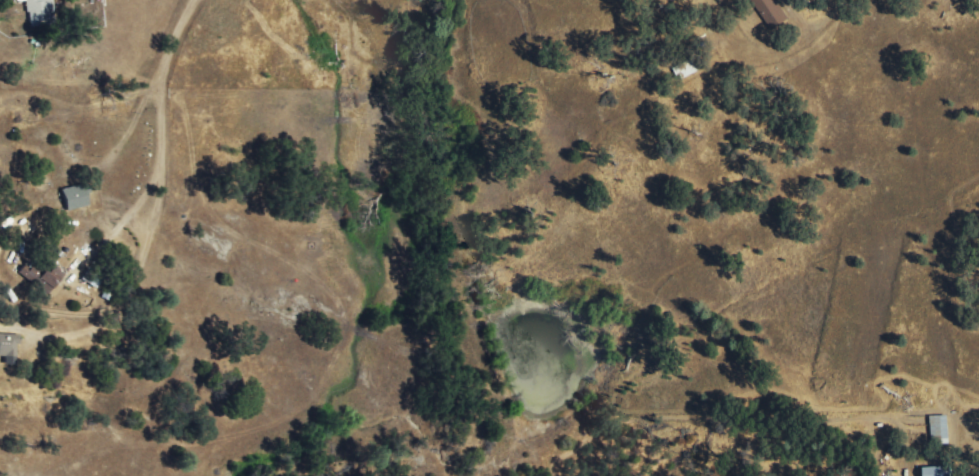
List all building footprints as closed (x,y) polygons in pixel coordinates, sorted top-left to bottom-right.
[(29,26),(54,25),(53,0),(27,0),(29,26)] [(789,20),(776,0),(752,0),(773,31),(789,20)] [(67,212),(89,206),(83,184),(61,190),(67,212)] [(62,275),(34,256),(21,275),(54,299),(62,287),(57,283),(62,275)] [(4,356),(4,365),(16,365),(16,344),(20,345),(21,335),(0,334),(0,356),(4,356)] [(949,443),(949,416),(931,417),(932,444),(949,443)] [(925,475),(952,475),(951,467),(924,468),(925,475)]
